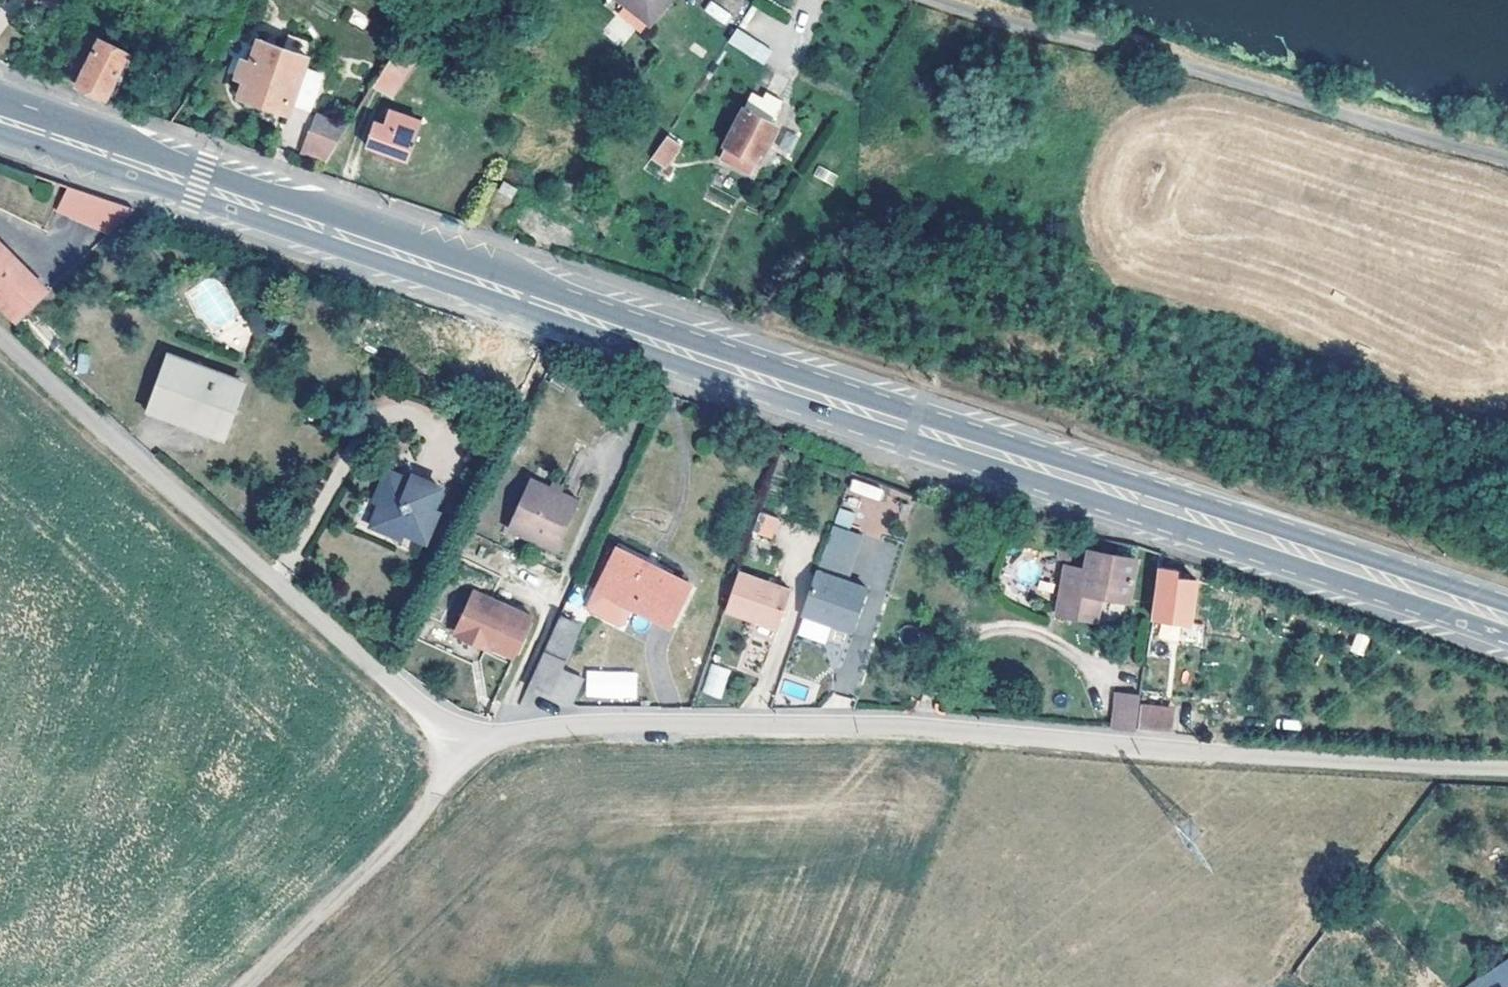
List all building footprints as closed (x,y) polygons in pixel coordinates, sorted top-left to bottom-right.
[(647,22),(664,0),(619,0),(647,22)] [(703,10),(725,26),(733,15),(711,0),(710,0),(703,10)] [(618,43),(630,27),(615,15),(603,32),(618,43)] [(764,65),(773,50),(736,27),(727,42),(764,65)] [(62,78),(78,84),(99,40),(83,34),(62,78)] [(390,96),(419,48),(401,37),(372,85),(390,96)] [(100,39),(99,40),(78,84),(105,96),(128,53),(100,39)] [(307,55),(259,39),(252,61),(243,59),(237,76),(246,79),(242,96),(288,112),(307,55)] [(315,98),(323,74),(306,69),(299,93),(315,98)] [(744,106),(725,143),(758,159),(776,122),(771,119),(782,97),(766,89),(754,111),(744,106)] [(421,122),(389,110),(383,124),(374,121),(366,144),(408,159),(421,122)] [(299,153),(329,164),(344,125),(314,114),(299,153)] [(677,145),(664,136),(649,159),(663,168),(677,145)] [(817,165),(812,176),(832,185),(837,174),(817,165)] [(526,175),(509,166),(497,187),(514,196),(526,175)] [(71,188),(66,203),(124,224),(136,212),(71,188)] [(7,247),(0,240),(0,300),(25,323),(55,293),(7,247)] [(249,384),(178,356),(158,410),(230,437),(249,384)] [(401,463),(387,490),(392,493),(382,513),(408,527),(411,521),(432,532),(445,506),(440,502),(450,482),(425,469),(422,474),(401,463)] [(522,516),(547,527),(543,534),(565,543),(585,496),(539,475),(522,516)] [(852,478),(848,490),(880,501),(884,488),(852,478)] [(851,527),(855,512),(838,508),(835,523),(851,527)] [(761,511),(752,532),(773,540),(782,519),(761,511)] [(519,523),(543,534),(547,527),(522,516),(519,523)] [(699,580),(625,538),(604,577),(679,617),(699,580)] [(1090,549),(1087,567),(1066,563),(1058,611),(1100,619),(1104,594),(1131,599),(1138,558),(1090,549)] [(1190,568),(1167,564),(1161,616),(1195,621),(1201,577),(1190,575),(1190,568)] [(842,614),(840,622),(861,629),(877,583),(825,566),(811,604),(842,614)] [(799,587),(743,569),(729,609),(785,627),(799,587)] [(537,613),(480,585),(462,624),(492,639),(491,641),(507,649),(518,654),(537,613)] [(811,604),(809,612),(840,622),(842,614),(811,604)] [(568,609),(535,680),(576,699),(587,673),(567,664),(589,619),(568,609)] [(492,639),(462,624),(459,629),(505,651),(507,649),(491,641),(492,639)] [(1350,651),(1362,655),(1369,636),(1357,632),(1350,651)] [(720,699),(731,670),(712,663),(701,692),(720,699)] [(1146,707),(1150,672),(1129,670),(1125,705),(1146,707)] [(1181,690),(1153,686),(1150,708),(1178,710),(1181,690)]
